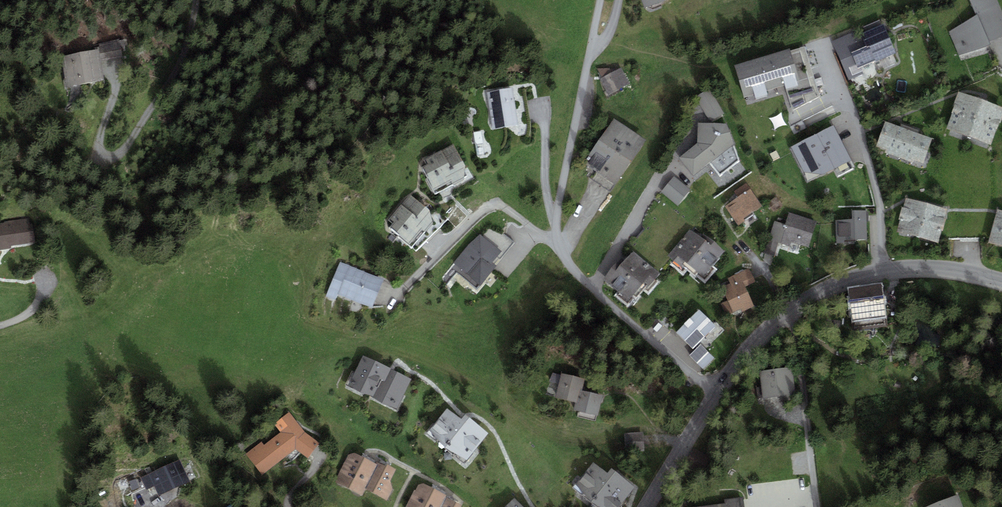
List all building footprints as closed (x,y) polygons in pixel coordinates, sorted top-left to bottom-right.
[(641,12),(655,7),(654,3),(663,0),(637,0),(641,12)] [(1001,36),(1001,33),(988,0),(979,0),(966,5),(972,21),(948,31),(958,55),(1001,36)] [(845,75),(893,55),(881,26),(833,46),(845,75)] [(105,40),(106,56),(122,54),(121,39),(105,40)] [(99,54),(67,57),(70,86),(102,83),(99,54)] [(742,100),(794,83),(785,54),(733,70),(742,100)] [(616,72),(599,81),(606,95),(623,86),(616,72)] [(802,92),(801,100),(810,101),(812,94),(802,92)] [(719,111),(708,93),(697,100),(709,118),(719,111)] [(507,94),(484,97),(488,132),(511,129),(507,94)] [(997,111),(953,97),(942,130),(986,144),(997,111)] [(581,168),(609,188),(640,143),(611,124),(581,168)] [(881,125),(874,148),(917,162),(925,139),(881,125)] [(678,159),(693,177),(709,164),(718,175),(737,163),(722,127),(696,127),(694,146),(678,159)] [(791,147),(808,181),(850,160),(833,127),(791,147)] [(430,193),(462,177),(449,152),(417,169),(430,193)] [(687,192),(672,179),(661,191),(676,204),(687,192)] [(723,206),(735,223),(758,209),(747,191),(723,206)] [(401,247),(424,219),(403,202),(380,230),(401,247)] [(941,212),(904,203),(897,233),(934,242),(941,212)] [(984,244),(1001,249),(1001,217),(992,214),(984,244)] [(862,241),(861,216),(849,216),(849,225),(837,225),(837,242),(862,241)] [(810,225),(788,218),(781,239),(803,247),(810,225)] [(0,227),(0,249),(17,247),(14,225),(0,227)] [(480,236),(470,245),(455,264),(480,287),(496,269),(491,265),(502,253),(480,236)] [(689,236),(672,256),(698,278),(718,254),(706,244),(703,248),(689,236)] [(652,276),(632,259),(615,280),(634,296),(652,276)] [(377,286),(338,268),(325,296),(334,300),(336,296),(367,309),(377,286)] [(749,282),(745,273),(727,281),(730,287),(721,291),(731,315),(750,307),(741,285),(749,282)] [(886,316),(882,283),(848,287),(852,320),(886,316)] [(711,330),(693,315),(678,333),(695,348),(711,330)] [(701,345),(689,356),(703,371),(715,360),(701,345)] [(403,382),(357,361),(345,386),(391,407),(403,382)] [(788,371),(759,374),(762,399),(791,396),(788,371)] [(576,380),(557,376),(551,401),(570,405),(576,380)] [(578,397),(574,414),(590,416),(593,400),(578,397)] [(442,414),(427,433),(463,463),(483,438),(459,419),(455,424),(442,414)] [(248,459),(259,473),(291,449),(302,458),(311,446),(297,434),(286,417),(273,426),(278,435),(248,459)] [(639,435),(622,436),(622,446),(639,446),(639,435)] [(371,468),(348,456),(335,484),(358,495),(359,492),(381,502),(386,490),(383,489),(391,473),(373,465),(371,468)] [(174,464),(143,478),(152,497),(183,483),(174,464)] [(628,491),(602,473),(601,475),(587,466),(568,492),(590,506),(617,506),(628,491)] [(405,506),(449,506),(438,501),(439,498),(416,486),(405,506)] [(929,506),(953,506),(950,499),(929,506)]
